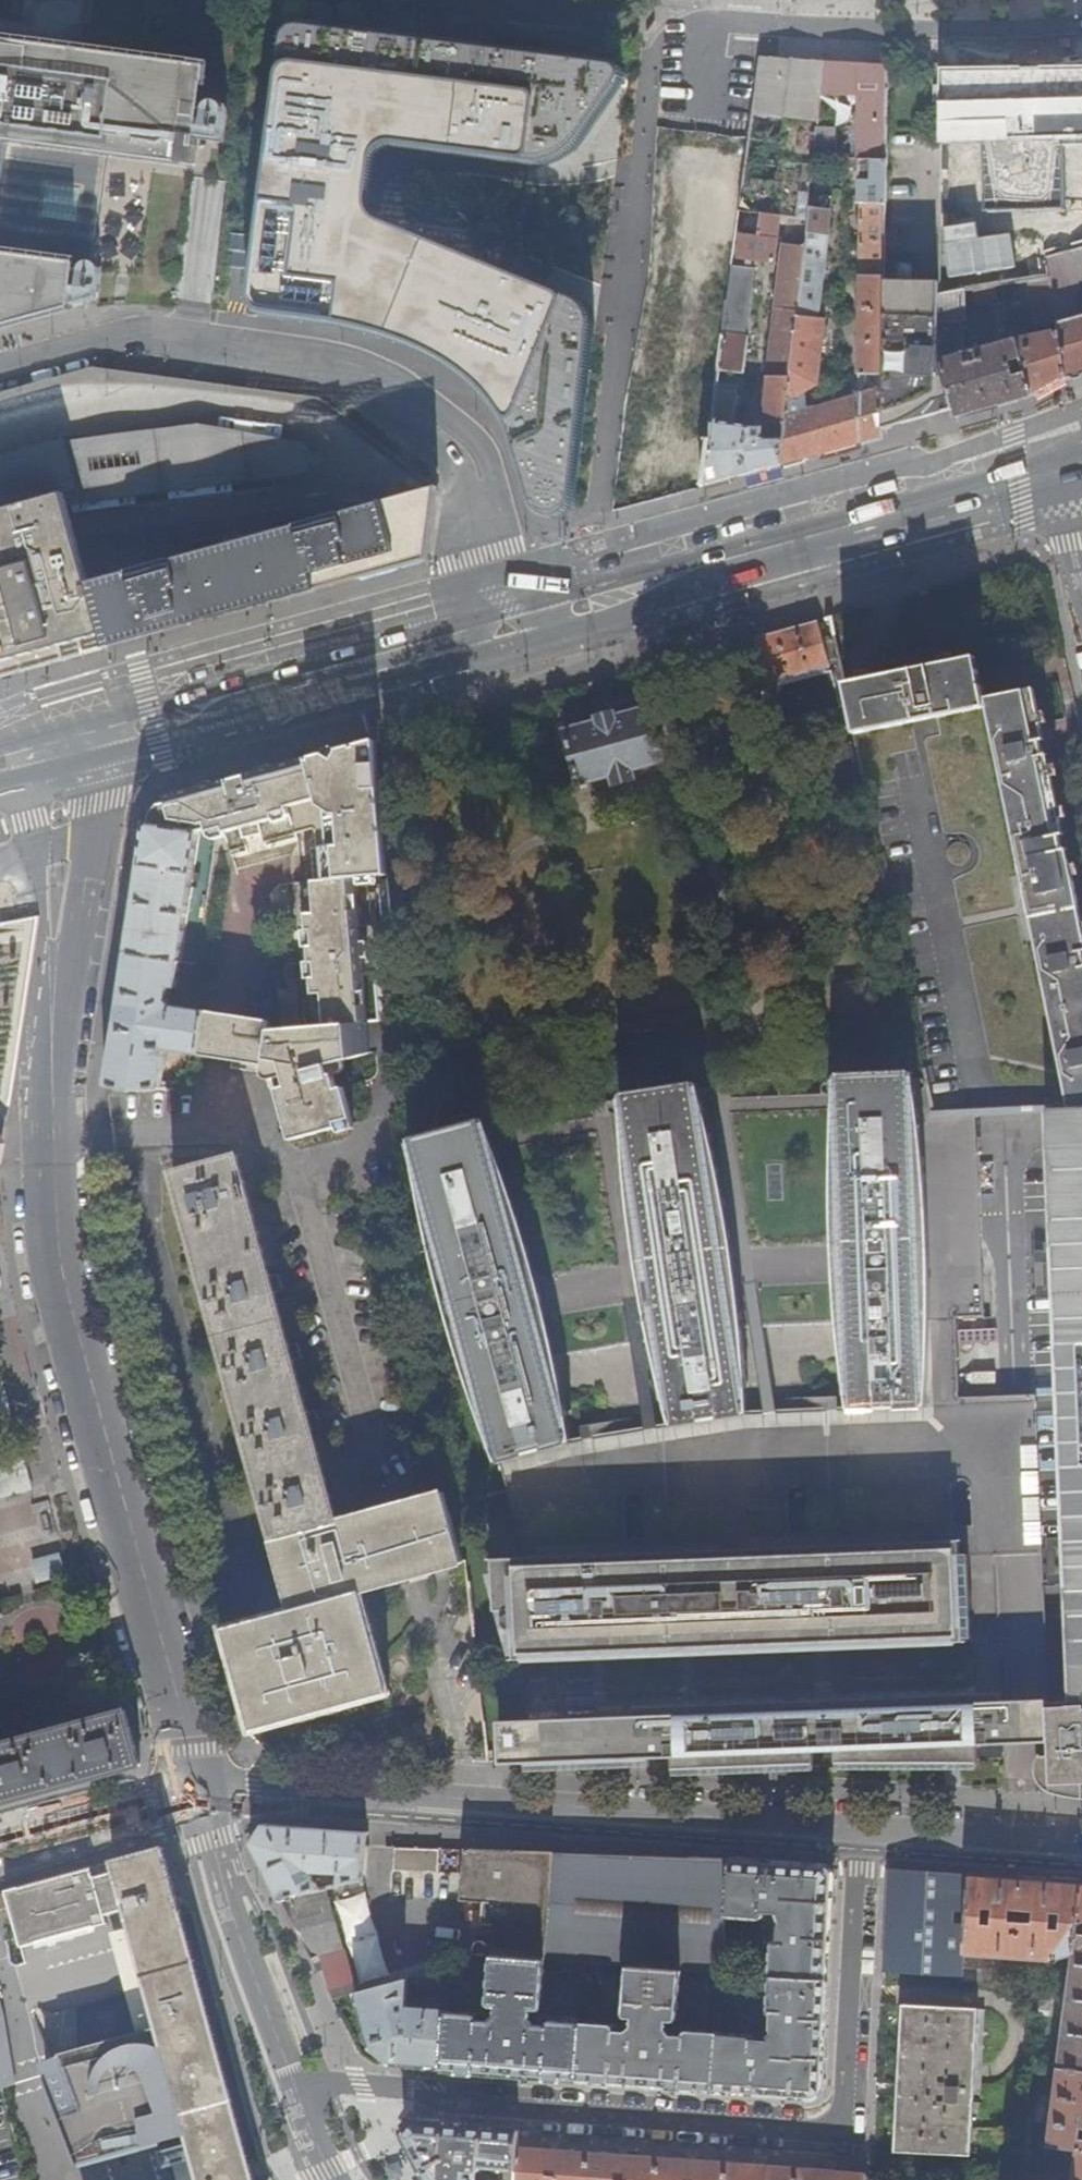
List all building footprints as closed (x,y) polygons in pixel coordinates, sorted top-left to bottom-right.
[(281,35),(277,45),(250,297),(250,300),(250,303),(251,305),(253,308),(256,310),(258,310),(261,311),(280,313),(298,315),(322,319),(350,325),(373,331),(399,338),(417,345),(431,351),(445,358),(459,367),(465,372),(479,386),(489,397),(496,407),(504,419),(511,431),(517,444),(521,454),(526,473),(532,503),(533,506),(536,510),(538,513),(543,515),(546,517),(549,517),(552,517),(555,517),(557,516),(560,515),(563,512),(564,510),(566,508),(568,506),(570,502),(592,332),(592,329),(592,320),(589,311),(583,303),(576,298),(544,285),(371,222),(365,218),(362,212),(361,203),(364,166),(366,159),(369,154),(373,150),(378,147),(387,146),(526,164),(532,164),(543,165),(552,164),(560,160),(568,156),(575,150),(581,144),(621,87),(622,85),(624,82),(625,78),(625,75),(624,71),(622,68),(620,65),(617,63),(613,62),(300,27),(290,28),(281,35)] [(12,324),(12,326),(15,325),(15,323),(41,317),(41,318),(43,318),(74,309),(75,300),(84,304),(91,305),(97,301),(101,290),(101,268),(100,265),(96,261),(110,153),(123,154),(123,156),(127,157),(127,155),(153,158),(153,161),(156,161),(157,159),(182,162),(182,165),(196,167),(208,87),(210,72),(193,69),(193,72),(167,68),(167,67),(163,66),(163,68),(138,65),(139,63),(134,62),(134,64),(109,60),(109,58),(104,58),(104,60),(96,59),(79,56),(80,54),(75,53),(75,55),(50,52),(50,50),(46,50),(46,52),(21,48),(21,46),(20,46),(17,46),(17,47),(0,45),(0,327),(12,324)] [(798,122),(804,62),(761,60),(754,120),(797,122),(798,122)] [(819,124),(825,63),(804,62),(798,122),(819,124)] [(857,163),(859,65),(825,63),(819,124),(815,162),(857,163)] [(942,147),(985,148),(984,210),(1064,206),(1064,144),(1081,144),(1081,64),(943,67),(942,147)] [(787,216),(797,122),(754,120),(756,65),(742,213),(761,214),(780,216),(787,216)] [(883,405),(885,283),(889,66),(859,65),(857,163),(861,163),(860,270),(858,377),(857,383),(851,383),(849,398),(807,409),(801,411),(802,397),(809,392),(819,384),(826,319),(819,318),(833,198),(811,195),(808,219),(806,245),(782,465),(811,457),(882,438),(882,430),(883,405)] [(794,217),(808,219),(811,195),(815,162),(819,124),(798,122),(797,122),(787,216),(788,216),(794,217)] [(774,263),(780,216),(761,214),(758,237),(743,236),(740,259),(774,263)] [(785,244),(792,244),(794,227),(787,226),(788,216),(787,216),(787,217),(784,243),(785,244)] [(792,244),(806,245),(808,219),(794,217),(794,227),(792,244)] [(709,485),(782,465),(806,245),(792,244),(785,244),(768,397),(764,428),(752,430),(751,427),(734,426),(738,394),(726,393),(729,375),(745,376),(749,339),(747,339),(754,271),(734,269),(709,485)] [(1066,379),(1081,375),(1081,250),(1069,253),(1075,289),(1076,303),(1080,317),(1058,323),(1059,331),(1066,379)] [(1036,310),(1056,308),(1051,280),(1032,282),(1036,310)] [(938,354),(939,294),(939,285),(885,283),(883,405),(882,430),(924,418),(954,410),(940,361),(938,354)] [(998,299),(997,286),(977,289),(978,301),(998,299)] [(1066,379),(1059,331),(1042,334),(1016,340),(976,351),(979,362),(973,364),(971,353),(968,353),(966,290),(939,294),(940,361),(954,410),(956,418),(1020,400),(1031,397),(1066,379)] [(801,411),(807,409),(809,392),(802,397),(801,411)] [(66,494),(70,508),(315,476),(311,445),(200,425),(67,442),(67,439),(0,457),(0,512),(66,494)] [(361,510),(429,561),(429,559),(432,525),(435,488),(427,491),(399,499),(371,507),(361,510)] [(106,639),(80,546),(78,537),(74,523),(70,508),(66,494),(0,512),(0,668),(106,639)] [(358,580),(429,561),(361,510),(310,524),(308,519),(92,543),(80,546),(106,641),(152,629),(156,625),(180,618),(190,615),(195,619),(319,585),(322,580),(344,574),(356,571),(358,580)] [(108,648),(358,580),(356,571),(344,574),(322,580),(319,585),(195,619),(190,615),(180,618),(156,625),(152,629),(106,641),(108,648)] [(831,665),(819,622),(755,640),(768,683),(774,682),(824,668),(831,665)] [(940,717),(988,707),(986,699),(977,657),(941,665),(921,669),(844,685),(849,705),(855,735),(913,723),(940,717)] [(825,673),(824,668),(774,682),(776,687),(763,690),(773,726),(843,707),(836,679),(833,671),(825,673)] [(988,707),(1023,880),(1038,951),(1072,1114),(1081,1112),(1081,920),(1034,689),(986,699),(988,707)] [(565,731),(579,784),(611,776),(613,784),(634,778),(632,770),(664,761),(649,709),(616,718),(615,713),(597,718),(598,722),(565,731)] [(388,877),(377,743),(334,754),(337,770),(313,777),(311,765),(260,779),(260,776),(250,779),(249,777),(230,782),(230,784),(220,786),(222,795),(218,803),(203,807),(210,831),(210,834),(227,830),(234,858),(299,840),(298,832),(317,827),(318,829),(321,830),(321,850),(313,851),(315,883),(356,880),(388,877)] [(666,769),(664,761),(632,770),(634,778),(666,769)] [(611,776),(579,784),(581,793),(613,784),(611,776)] [(154,817),(154,826),(201,834),(210,831),(203,807),(202,802),(195,798),(162,808),(154,817)] [(154,826),(147,826),(142,857),(128,955),(180,963),(193,883),(198,883),(200,875),(194,874),(201,834),(154,826)] [(360,927),(356,880),(315,883),(294,885),(300,965),(315,964),(316,979),(302,980),(305,1029),(368,1024),(364,977),(371,977),(367,927),(360,927)] [(180,963),(128,955),(121,996),(106,1084),(106,1087),(126,1091),(168,1089),(169,1083),(161,1083),(166,1051),(198,1058),(206,1012),(172,1006),(168,1003),(170,988),(176,989),(180,963)] [(271,1069),(291,1142),(354,1124),(345,1089),(337,1090),(334,1075),(330,1076),(328,1066),(370,1055),(368,1024),(305,1029),(269,1032),(269,1023),(206,1012),(198,1058),(271,1069)] [(846,1246),(850,1405),(923,1403),(914,1073),(842,1077),(843,1109),(846,1246)] [(673,1423),(745,1412),(721,1254),(701,1114),(697,1087),(626,1098),(629,1116),(650,1261),(655,1298),(661,1339),(673,1423)] [(1081,1701),(1081,1112),(1072,1114),(1052,1112),(1072,1701),(1081,1701)] [(424,1173),(499,1463),(569,1446),(546,1358),(536,1317),(526,1280),(492,1150),(486,1127),(417,1143),(424,1173)] [(174,1173),(273,1539),(274,1540),(338,1523),(238,1156),(211,1163),(174,1173)] [(0,1378),(0,1413),(11,1410),(2,1378),(0,1378)] [(0,1463),(0,1498),(33,1489),(24,1457),(0,1463)] [(253,1732),(255,1733),(392,1695),(363,1592),(464,1564),(445,1493),(338,1523),(274,1540),(284,1576),(286,1585),(293,1609),(282,1612),(224,1629),(253,1732)] [(595,1572),(597,1652),(600,1651),(600,1654),(975,1640),(972,1556),(752,1564),(752,1558),(728,1559),(728,1566),(597,1570),(597,1572),(595,1572)] [(512,1654),(597,1652),(595,1572),(487,1577),(512,1654)] [(600,1715),(602,1760),(688,1756),(964,1746),(1008,1744),(1005,1692),(960,1694),(960,1697),(944,1698),(944,1691),(831,1695),(831,1701),(815,1702),(815,1696),(700,1700),(700,1707),(684,1707),(683,1704),(640,1705),(640,1713),(600,1715)] [(1072,1701),(1052,1702),(1055,1784),(1066,1784),(1081,1783),(1081,1701),(1072,1701)] [(125,1710),(0,1744),(0,1803),(35,1793),(124,1769),(133,1766),(140,1764),(125,1710)] [(548,1762),(602,1760),(600,1715),(535,1718),(548,1762)] [(523,1762),(548,1762),(535,1718),(503,1719),(505,1759),(522,1758),(523,1762)] [(367,1846),(368,1833),(337,1830),(264,1825),(251,1845),(282,1902),(320,1890),(314,1877),(317,1877),(317,1873),(339,1875),(341,1886),(364,1881),(367,1846)] [(440,1849),(395,1847),(394,1871),(439,1872),(440,1849)] [(126,1909),(129,1919),(132,1932),(163,2047),(200,2179),(253,2179),(181,1914),(163,1848),(113,1861),(115,1871),(126,1909)] [(494,1903),(493,1923),(490,1953),(486,1952),(486,1946),(485,1944),(483,1942),(479,1942),(476,1944),(475,1946),(474,1955),(492,1957),(547,1961),(552,1853),(466,1850),(462,1901),(483,1903),(494,1903)] [(733,1859),(552,1853),(547,1961),(628,1967),(683,1971),(724,1974),(728,1918),(733,1859)] [(808,1864),(733,1859),(728,1918),(761,1920),(764,1918),(765,1914),(777,1914),(780,1924),(779,1941),(773,1942),(771,1978),(830,1980),(835,1877),(825,1866),(808,1864)] [(126,1909),(115,1871),(94,1877),(92,1867),(4,1890),(20,1948),(107,1926),(104,1915),(126,1909)] [(930,1873),(889,1870),(884,1974),(961,1980),(963,1980),(963,1967),(964,1954),(970,1876),(930,1873)] [(327,1889),(341,1886),(339,1875),(317,1873),(317,1877),(314,1877),(320,1890),(327,1889)] [(970,1876),(964,1954),(1049,1960),(1074,1955),(1081,1890),(1081,1884),(1021,1879),(970,1876)] [(320,1890),(282,1902),(312,1958),(319,1956),(333,2000),(355,1993),(356,1993),(327,1889),(320,1890)] [(1074,1955),(1065,2019),(1059,2067),(1081,2070),(1081,1890),(1074,1955)] [(494,1903),(483,1903),(482,1923),(493,1923),(494,1903)] [(163,2047),(132,1932),(129,1919),(123,1921),(127,1933),(107,1938),(174,2179),(200,2179),(163,2047)] [(511,2075),(579,2080),(583,2022),(553,2019),(550,2021),(548,2024),(536,2023),(533,2018),(533,2011),(541,2011),(543,2007),(547,1961),(492,1957),(488,2004),(490,2007),(496,2008),(496,2015),(491,2020),(480,2019),(478,2015),(475,2013),(447,2011),(443,2070),(511,2075)] [(572,1972),(587,1973),(587,1964),(572,1963),(572,1972)] [(587,1964),(587,1973),(602,1974),(603,1965),(587,1964)] [(715,2091),(719,2032),(688,2030),(685,2033),(685,2035),(673,2034),(669,2028),(670,2021),(676,2020),(680,2016),(683,1971),(628,1967),(625,2016),(628,2019),(632,2020),(632,2025),(626,2031),(616,2030),(614,2026),(610,2024),(583,2022),(579,2080),(646,2086),(715,2091)] [(963,1967),(963,1980),(991,1982),(992,1970),(963,1967)] [(830,1980),(771,1978),(769,2012),(773,2019),(770,2040),(757,2040),(755,2036),(751,2034),(719,2032),(715,2091),(797,2097),(812,2098),(823,2086),(830,1980)] [(405,1979),(356,1993),(355,1993),(370,2048),(390,2064),(392,2066),(405,2067),(443,2070),(447,2011),(408,2009),(409,1979),(405,1979)] [(900,2080),(979,2084),(979,2074),(980,2066),(983,2010),(903,2006),(900,2075),(900,2080)] [(1072,2179),(1081,2179),(1081,2137),(1081,2136),(1081,2126),(1081,2070),(1059,2067),(1048,2146),(1076,2149),(1072,2179)] [(979,2088),(979,2084),(900,2080),(899,2085),(896,2152),(970,2155),(973,2087),(979,2088)] [(521,2130),(483,2128),(414,2122),(406,2137),(429,2179),(475,2179),(475,2175),(484,2171),(508,2173),(507,2179),(517,2179),(518,2173),(521,2130)] [(590,2152),(555,2150),(520,2147),(518,2173),(517,2179),(588,2179),(590,2152)] [(660,2158),(626,2155),(590,2152),(588,2179),(658,2179),(660,2158)] [(729,2163),(695,2161),(660,2158),(658,2179),(728,2179),(729,2163)] [(800,2169),(766,2166),(729,2163),(728,2179),(799,2179),(800,2169)] [(799,2179),(866,2179),(867,2176),(867,2174),(834,2172),(800,2169),(799,2179)]
